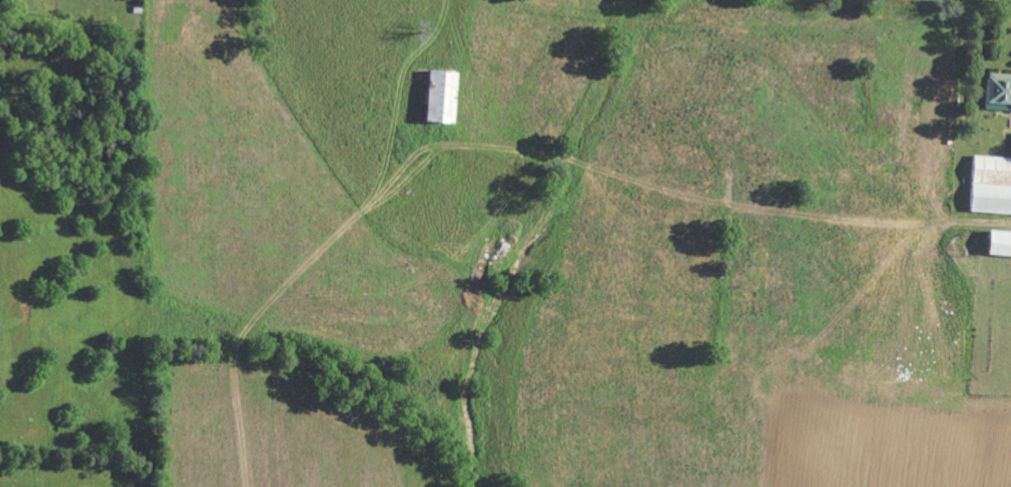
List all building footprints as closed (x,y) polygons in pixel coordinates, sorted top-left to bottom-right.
[(432,124),(461,125),(463,73),(434,72),(432,124)] [(1010,108),(1010,78),(992,77),(990,107),(1010,108)] [(994,232),(993,257),(1010,258),(1010,233),(994,232)]
